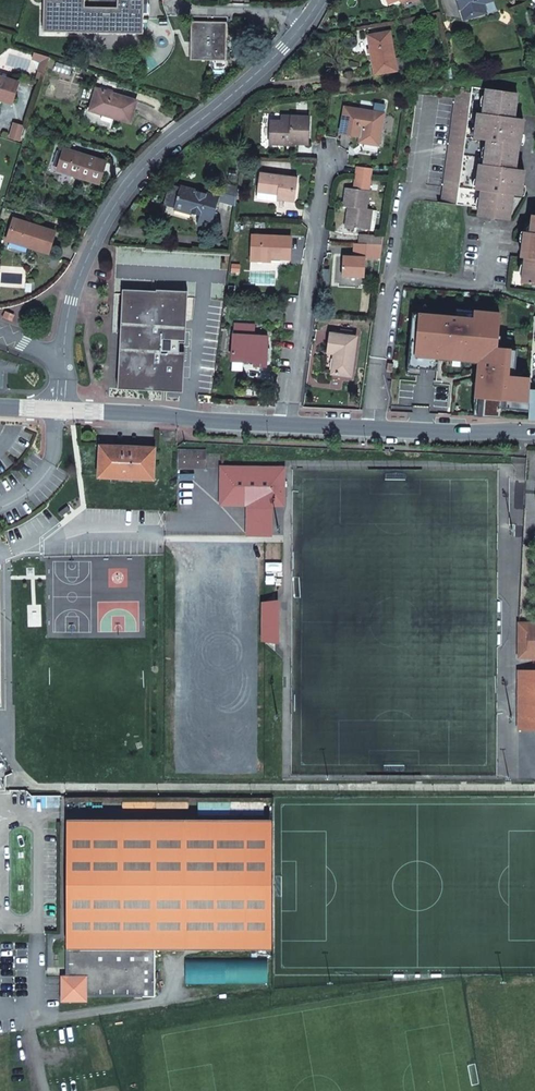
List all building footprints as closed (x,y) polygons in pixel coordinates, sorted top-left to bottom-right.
[(44,32),(143,34),(143,0),(118,0),(117,8),(84,7),(85,0),(44,0),(44,32)] [(464,19),(485,12),(483,3),(491,0),(458,0),(464,19)] [(483,3),(485,12),(495,9),(492,0),(491,0),(483,3)] [(192,22),(191,60),(226,61),(226,22),(192,22)] [(402,58),(395,59),(390,32),(368,36),(375,75),(397,71),(397,70),(403,69),(402,58)] [(41,62),(38,70),(44,72),(49,58),(34,53),(32,59),(41,62)] [(13,104),(20,83),(0,77),(0,100),(13,104)] [(479,207),(478,216),(509,221),(512,195),(514,187),(520,187),(521,176),(514,175),(515,171),(518,147),(514,146),(516,136),(519,136),(520,127),(513,127),(514,122),(518,93),(473,87),(472,93),(456,90),(441,203),(456,205),(456,204),(479,207)] [(96,89),(90,110),(130,123),(137,101),(96,89)] [(345,107),(341,133),(362,136),(361,138),(365,142),(379,145),(384,114),(345,107)] [(295,141),(294,144),(308,144),(310,117),(282,116),(281,122),(270,121),(269,144),(284,145),(284,140),(295,141)] [(365,142),(361,138),(360,146),(362,150),(378,151),(379,145),(365,142)] [(64,149),(57,170),(99,184),(106,161),(64,149)] [(358,167),(355,189),(368,191),(371,168),(358,167)] [(278,195),(277,199),(295,202),(298,178),(260,173),(258,192),(278,195)] [(200,213),(197,224),(211,228),(219,201),(220,198),(171,185),(166,202),(175,205),(175,207),(200,213)] [(220,198),(219,201),(235,205),(239,190),(223,185),(220,198)] [(356,230),(356,228),(366,230),(369,209),(366,209),(368,191),(355,189),(347,188),(344,206),(349,207),(346,229),(356,230)] [(522,283),(534,285),(534,215),(532,215),(530,232),(524,232),(523,242),(527,243),(525,258),(522,283)] [(14,219),(7,240),(49,253),(55,232),(14,219)] [(272,261),(272,258),(291,259),(291,237),(252,235),(251,255),(260,256),(260,261),(272,261)] [(358,244),(382,245),(384,236),(358,235),(358,244)] [(343,256),(342,276),(365,277),(366,258),(380,259),(382,245),(358,244),(357,257),(354,257),(343,256)] [(157,292),(123,290),(118,389),(183,392),(185,353),(179,352),(180,343),(185,343),(188,292),(157,290),(157,292)] [(475,311),(457,309),(456,317),(474,319),(475,311)] [(416,346),(410,345),(408,360),(415,360),(414,369),(421,369),(437,371),(439,354),(452,355),(451,359),(463,360),(463,356),(479,357),(478,362),(481,362),(479,377),(477,376),(475,397),(484,398),(482,417),(500,418),(501,409),(501,399),(529,402),(530,391),(530,378),(514,377),(516,360),(509,360),(510,349),(493,348),(494,335),(498,336),(500,313),(475,311),(474,319),(456,317),(412,313),(411,328),(418,328),(416,346)] [(253,361),(253,365),(266,366),(268,336),(255,336),(255,326),(234,324),(232,360),(243,360),(253,361)] [(418,328),(411,328),(410,345),(416,346),(418,328)] [(333,361),(332,374),(351,376),(357,337),(331,334),(328,353),(335,353),(337,354),(336,361),(333,361)] [(232,370),(242,371),(243,360),(232,360),(232,370)] [(408,360),(407,375),(421,376),(421,369),(414,369),(415,360),(408,360)] [(484,398),(475,397),(473,416),(482,417),(484,398)] [(529,402),(501,399),(501,409),(529,411),(529,402)] [(100,446),(99,477),(154,479),(155,448),(100,446)] [(178,451),(178,467),(205,468),(206,451),(178,451)] [(248,505),(247,525),(260,525),(260,518),(266,518),(266,505),(270,505),(282,506),(283,470),(222,468),(221,504),(248,505)] [(269,535),(270,505),(266,505),(266,518),(260,518),(260,525),(247,525),(247,534),(269,535)] [(273,644),(274,644),(274,587),(264,596),(264,636),(273,644)] [(519,622),(517,656),(534,656),(534,630),(528,630),(528,622),(519,622)] [(519,729),(534,729),(534,671),(528,671),(528,676),(519,676),(519,729)] [(271,822),(67,822),(67,946),(271,946),(271,822)] [(62,977),(62,1002),(87,1002),(87,994),(143,994),(143,998),(155,998),(156,949),(67,949),(67,977),(62,977)] [(186,961),(186,986),(268,987),(268,961),(186,961)]
